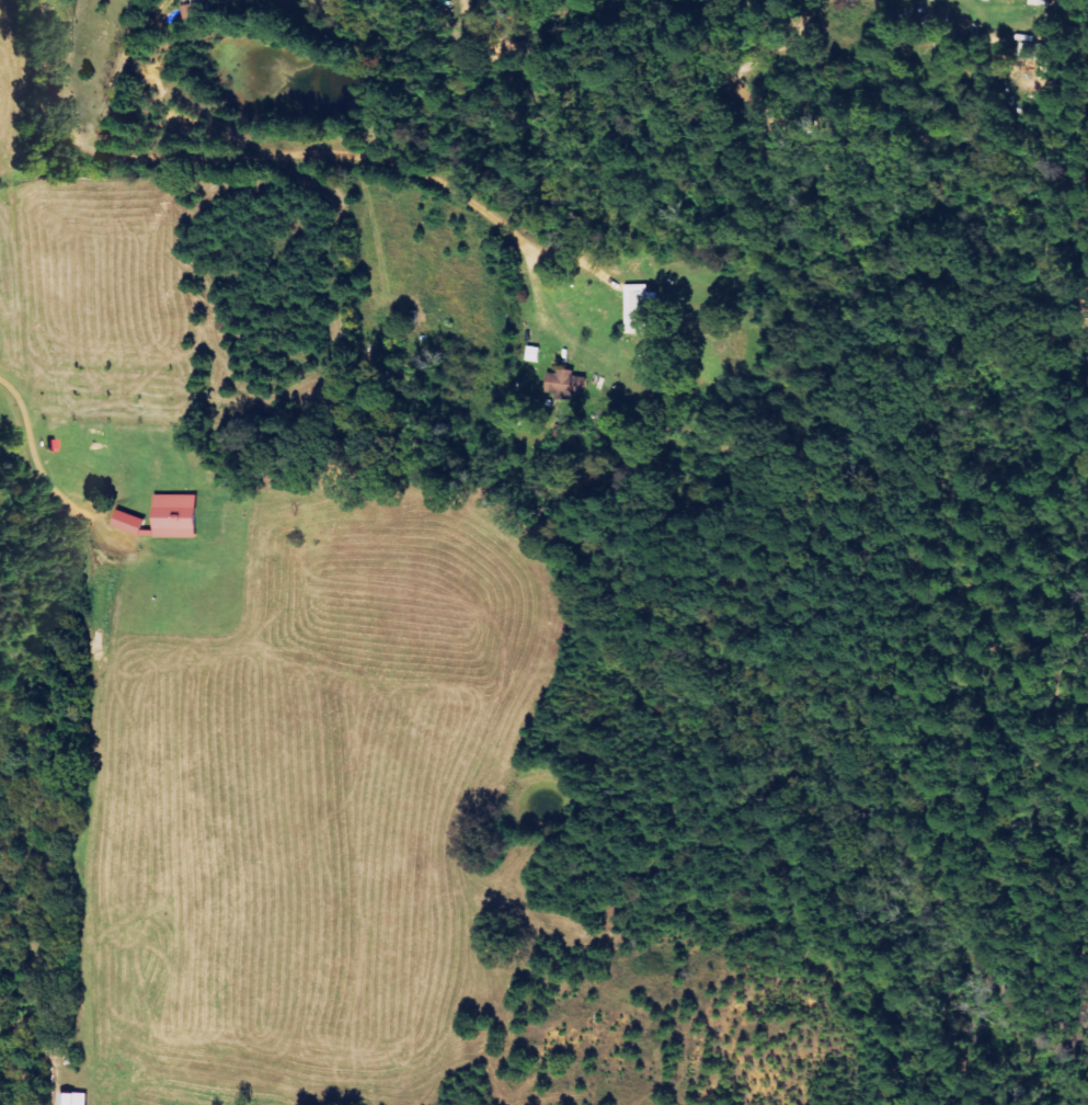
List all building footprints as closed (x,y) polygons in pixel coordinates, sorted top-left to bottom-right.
[(645,285),(623,285),(624,334),(647,333),(647,309),(656,309),(656,293),(645,293),(645,285)] [(536,362),(538,348),(525,347),(524,361),(536,362)] [(583,389),(583,377),(571,377),(572,373),(545,372),(544,398),(575,398),(576,389),(583,389)] [(193,495),(151,495),(152,538),(194,538),(193,495)] [(143,520),(115,510),(109,527),(136,538),(143,520)] [(56,1094),(55,1104),(84,1104),(85,1095),(56,1094)]
